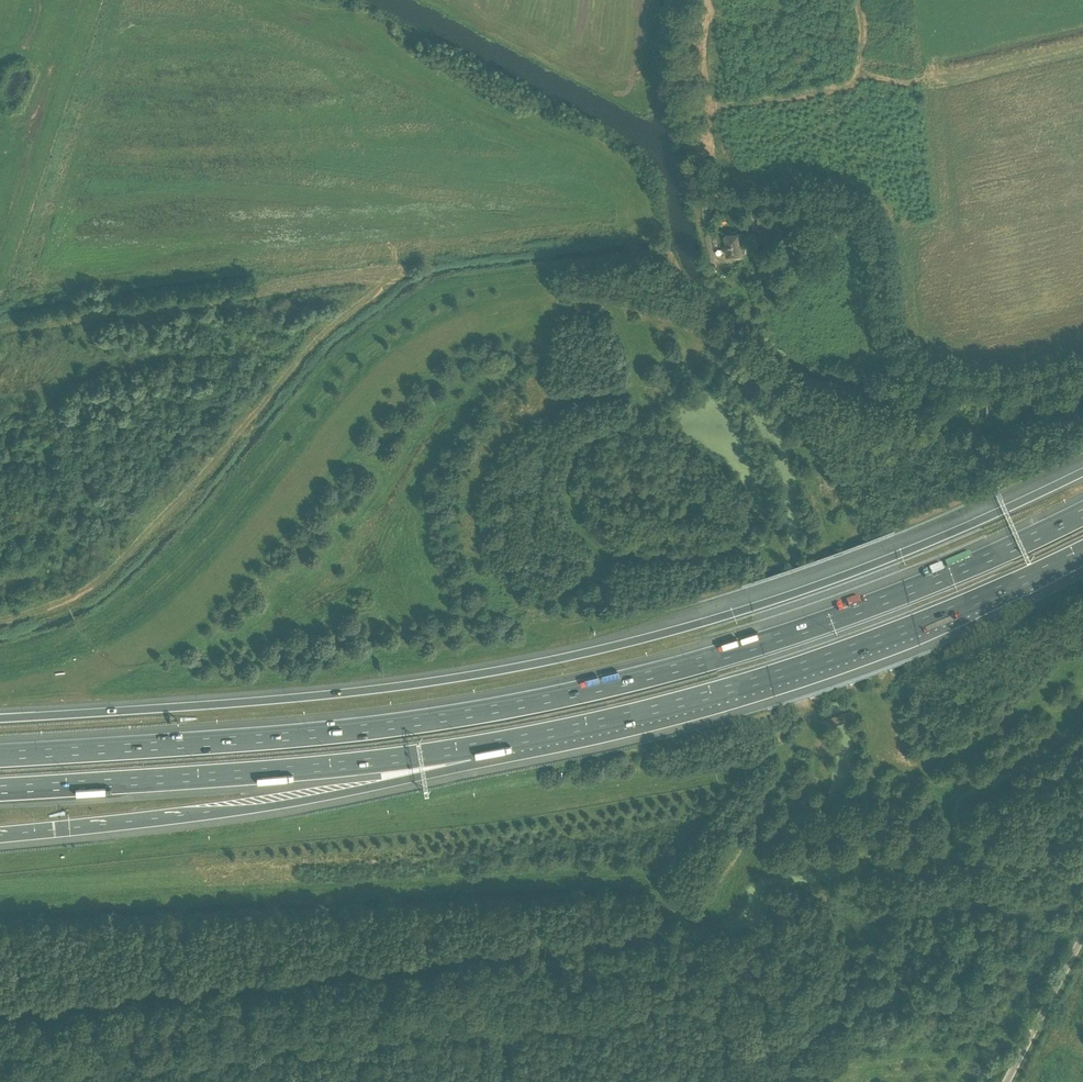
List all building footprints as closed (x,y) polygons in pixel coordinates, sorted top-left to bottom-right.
[(752,252),(760,252),(758,231),(750,232),(752,252)] [(739,233),(739,232),(725,234),(726,245),(740,243),(740,240),(745,240),(744,233),(739,233)] [(741,246),(740,243),(726,245),(726,255),(735,254),(735,257),(742,256),(741,253),(746,253),(745,246),(741,246)] [(761,291),(763,299),(770,298),(769,290),(761,291)]
